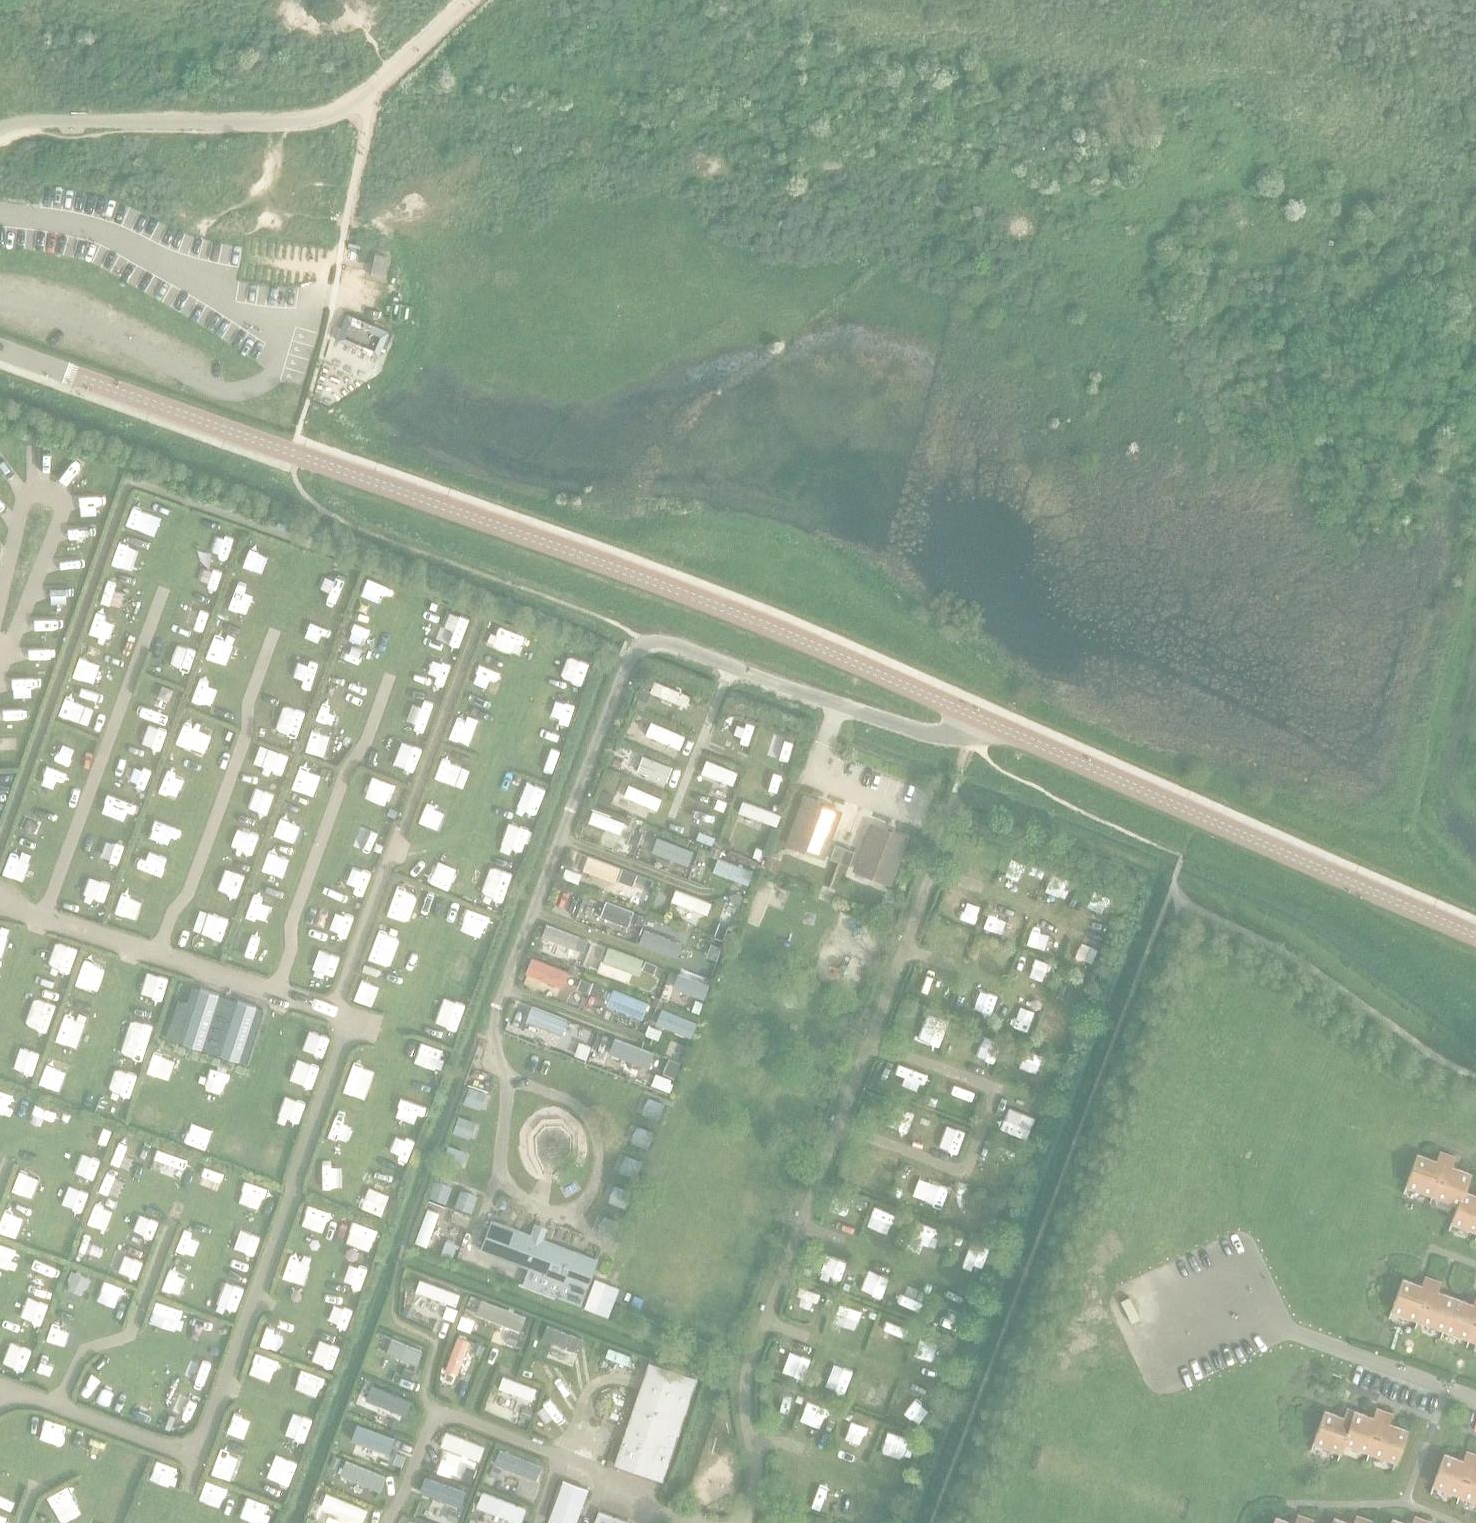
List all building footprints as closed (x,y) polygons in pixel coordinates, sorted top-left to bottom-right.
[(369,273),(382,276),(386,259),(373,256),(369,273)] [(335,339),(376,356),(387,330),(346,313),(335,339)] [(689,695),(653,680),(649,691),(685,706),(689,695)] [(632,706),(642,710),(650,692),(639,688),(632,706)] [(660,759),(634,749),(629,761),(656,771),(660,759)] [(790,838),(823,850),(838,810),(805,798),(790,838)] [(779,814),(741,800),(737,811),(775,825),(779,814)] [(628,824),(590,808),(585,819),(616,831),(618,827),(625,830),(628,824)] [(595,826),(584,822),(578,837),(589,842),(595,826)] [(858,864),(891,876),(906,837),(873,824),(858,864)] [(669,838),(638,827),(633,839),(665,850),(669,838)] [(706,855),(679,845),(674,857),(701,867),(706,855)] [(610,864),(586,855),(582,867),(606,876),(610,864)] [(751,870),(722,859),(718,870),(747,881),(751,870)] [(652,881),(626,870),(622,881),(648,891),(652,881)] [(592,895),(559,883),(555,894),(587,906),(592,895)] [(710,902),(674,889),(670,900),(706,914),(710,902)] [(640,914),(615,905),(611,916),(636,925),(640,914)] [(582,938),(556,927),(552,939),(578,949),(582,938)] [(678,946),(642,932),(637,943),(674,957),(678,946)] [(720,945),(706,940),(702,954),(716,958),(720,945)] [(641,959),(607,946),(601,961),(636,974),(641,959)] [(566,970),(531,956),(524,972),(560,986),(566,970)] [(710,979),(678,969),(675,980),(706,990),(710,979)] [(611,988),(577,975),(573,986),(607,999),(611,988)] [(649,1004),(618,991),(614,1001),(645,1014),(649,1004)] [(169,1023),(165,1037),(246,1063),(261,1017),(234,1008),(231,1017),(213,1010),(216,1002),(199,996),(196,1005),(186,1002),(178,1026),(169,1023)] [(554,1014),(524,1004),(520,1016),(550,1026),(554,1014)] [(695,1020),(666,1009),(662,1020),(691,1032),(695,1020)] [(597,1030),(563,1017),(559,1029),(592,1042),(597,1030)] [(657,1051),(623,1039),(619,1051),(654,1062),(657,1051)] [(468,1085),(462,1103),(479,1109),(483,1101),(485,1091),(468,1085)] [(664,1102),(647,1096),(643,1104),(641,1114),(657,1120),(664,1102)] [(474,1121),(458,1115),(451,1132),(468,1138),(473,1130),(474,1121)] [(653,1131),(636,1125),(632,1133),(630,1142),(646,1148),(653,1131)] [(447,1144),(441,1162),(457,1168),(462,1160),(463,1150),(447,1144)] [(1431,1194),(1446,1153),(1439,1151),(1435,1160),(1416,1153),(1405,1184),(1431,1194)] [(1462,1190),(1463,1190),(1469,1172),(1450,1165),(1453,1156),(1446,1153),(1431,1194),(1457,1203),(1462,1190)] [(642,1160),(625,1154),(620,1162),(619,1172),(635,1178),(642,1160)] [(434,1180),(428,1197),(445,1203),(451,1186),(443,1182),(434,1180)] [(624,1208),(630,1190),(614,1184),(609,1192),(608,1202),(624,1208)] [(459,1190),(453,1206),(470,1212),(476,1196),(469,1191),(459,1190)] [(1463,1190),(1462,1190),(1457,1203),(1450,1221),(1475,1231),(1475,1195),(1463,1190)] [(428,1206),(414,1242),(427,1247),(441,1211),(428,1206)] [(612,1237),(619,1220),(603,1215),(598,1222),(596,1231),(612,1237)] [(521,1283),(580,1305),(596,1258),(490,1218),(479,1249),(527,1267),(521,1283)] [(1417,1319),(1432,1278),(1424,1275),(1421,1285),(1401,1278),(1390,1309),(1417,1319)] [(583,1307),(607,1316),(618,1286),(594,1277),(583,1307)] [(414,1289),(454,1305),(459,1294),(419,1278),(414,1289)] [(1442,1328),(1454,1297),(1435,1290),(1439,1281),(1432,1278),(1417,1319),(1442,1328)] [(1475,1315),(1475,1294),(1472,1304),(1454,1297),(1442,1328),(1468,1338),(1475,1315)] [(474,1295),(464,1327),(475,1331),(480,1316),(485,1317),(491,1300),(474,1295)] [(1468,1338),(1475,1340),(1475,1315),(1468,1338)] [(378,1339),(414,1353),(419,1340),(383,1327),(378,1339)] [(605,1343),(596,1369),(607,1374),(617,1348),(605,1343)] [(372,1363),(405,1374),(409,1363),(376,1352),(372,1363)] [(613,1464),(662,1480),(696,1378),(647,1362),(613,1464)] [(497,1387),(531,1399),(535,1388),(502,1375),(497,1387)] [(354,1411),(388,1424),(393,1413),(358,1399),(354,1411)] [(1342,1441),(1354,1410),(1346,1407),(1343,1417),(1324,1410),(1312,1441),(1340,1451),(1343,1442),(1342,1441)] [(1368,1451),(1383,1410),(1376,1407),(1372,1417),(1354,1410),(1342,1441),(1343,1442),(1368,1451)] [(1383,1410),(1368,1451),(1395,1460),(1406,1429),(1387,1422),(1390,1413),(1383,1410)] [(338,1441),(377,1456),(382,1443),(343,1428),(338,1441)] [(440,1445),(478,1459),(483,1446),(445,1431),(440,1445)] [(1458,1494),(1473,1453),(1466,1450),(1462,1460),(1443,1453),(1432,1484),(1458,1494)] [(1473,1453),(1458,1494),(1475,1500),(1475,1454),(1473,1453)] [(328,1471),(361,1484),(365,1473),(333,1460),(328,1471)] [(431,1483),(464,1496),(468,1485),(435,1472),(431,1483)] [(557,1522),(574,1522),(587,1488),(562,1480),(548,1520),(557,1522)] [(525,1508),(481,1491),(475,1506),(520,1522),(525,1508)] [(320,1505),(361,1522),(366,1509),(325,1492),(320,1505)] [(628,1521),(598,1510),(593,1522),(627,1522),(628,1521)] [(415,1514),(412,1522),(437,1522),(415,1514)] [(1304,1516),(1297,1514),(1294,1522),(1302,1522),(1304,1516)] [(1363,1517),(1355,1514),(1352,1522),(1361,1522),(1363,1517)]
